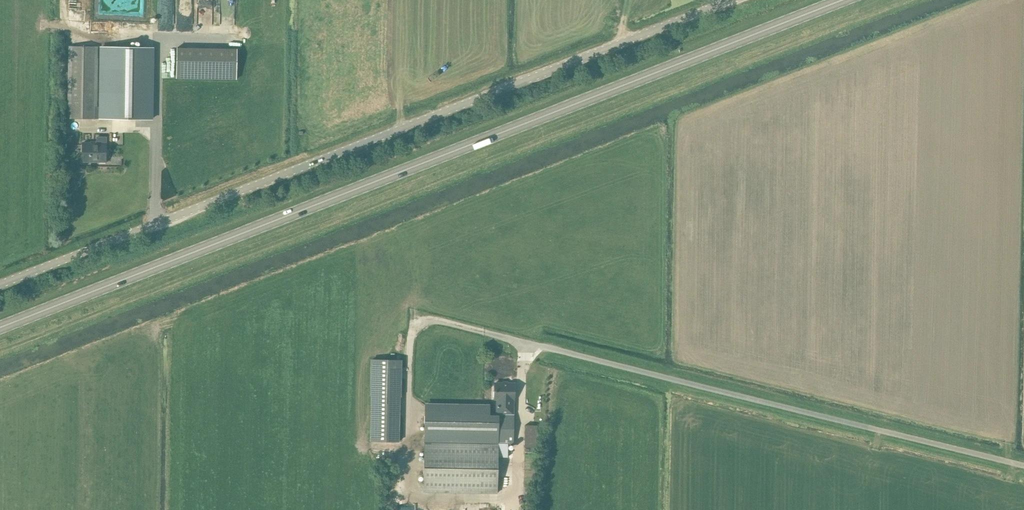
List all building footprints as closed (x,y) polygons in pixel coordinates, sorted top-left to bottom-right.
[(69,46),(67,119),(101,120),(101,107),(98,107),(99,46),(69,46)] [(101,47),(101,107),(101,120),(152,120),(154,47),(101,47)] [(241,79),(241,48),(179,48),(179,79),(241,79)] [(83,144),(83,161),(106,162),(106,138),(99,138),(99,144),(83,144)] [(371,442),(392,442),(399,442),(400,397),(401,397),(402,361),(371,360),(370,397),(371,397),(371,442)] [(423,493),(498,494),(498,457),(507,457),(508,445),(514,445),(514,413),(514,399),(514,385),(495,384),(494,398),(496,398),(496,413),(424,412),(424,441),(424,442),(423,493)] [(526,450),(538,451),(539,424),(527,424),(526,450)]
